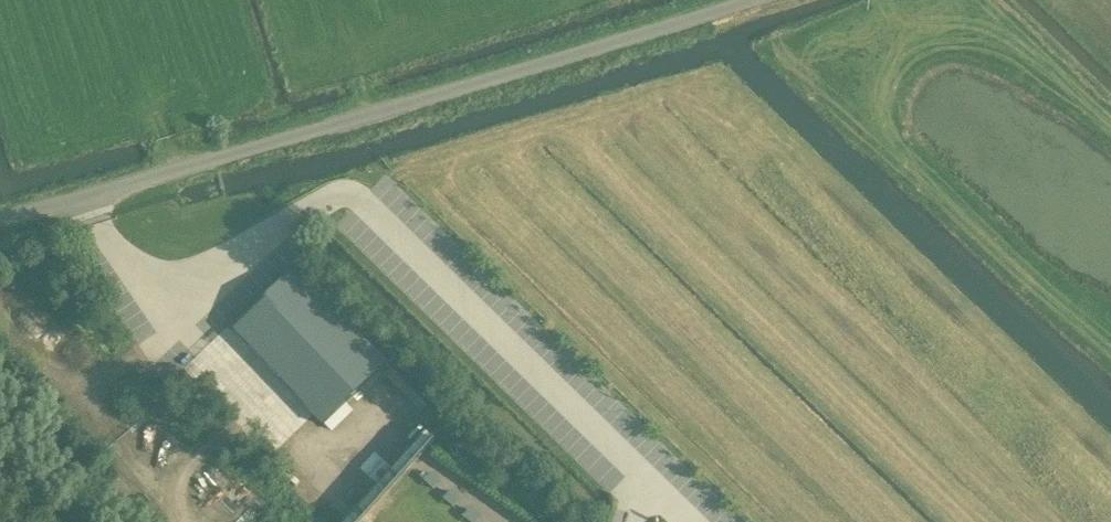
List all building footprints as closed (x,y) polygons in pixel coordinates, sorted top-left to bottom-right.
[(324,425),(388,364),(296,267),(232,328),(324,425)]
